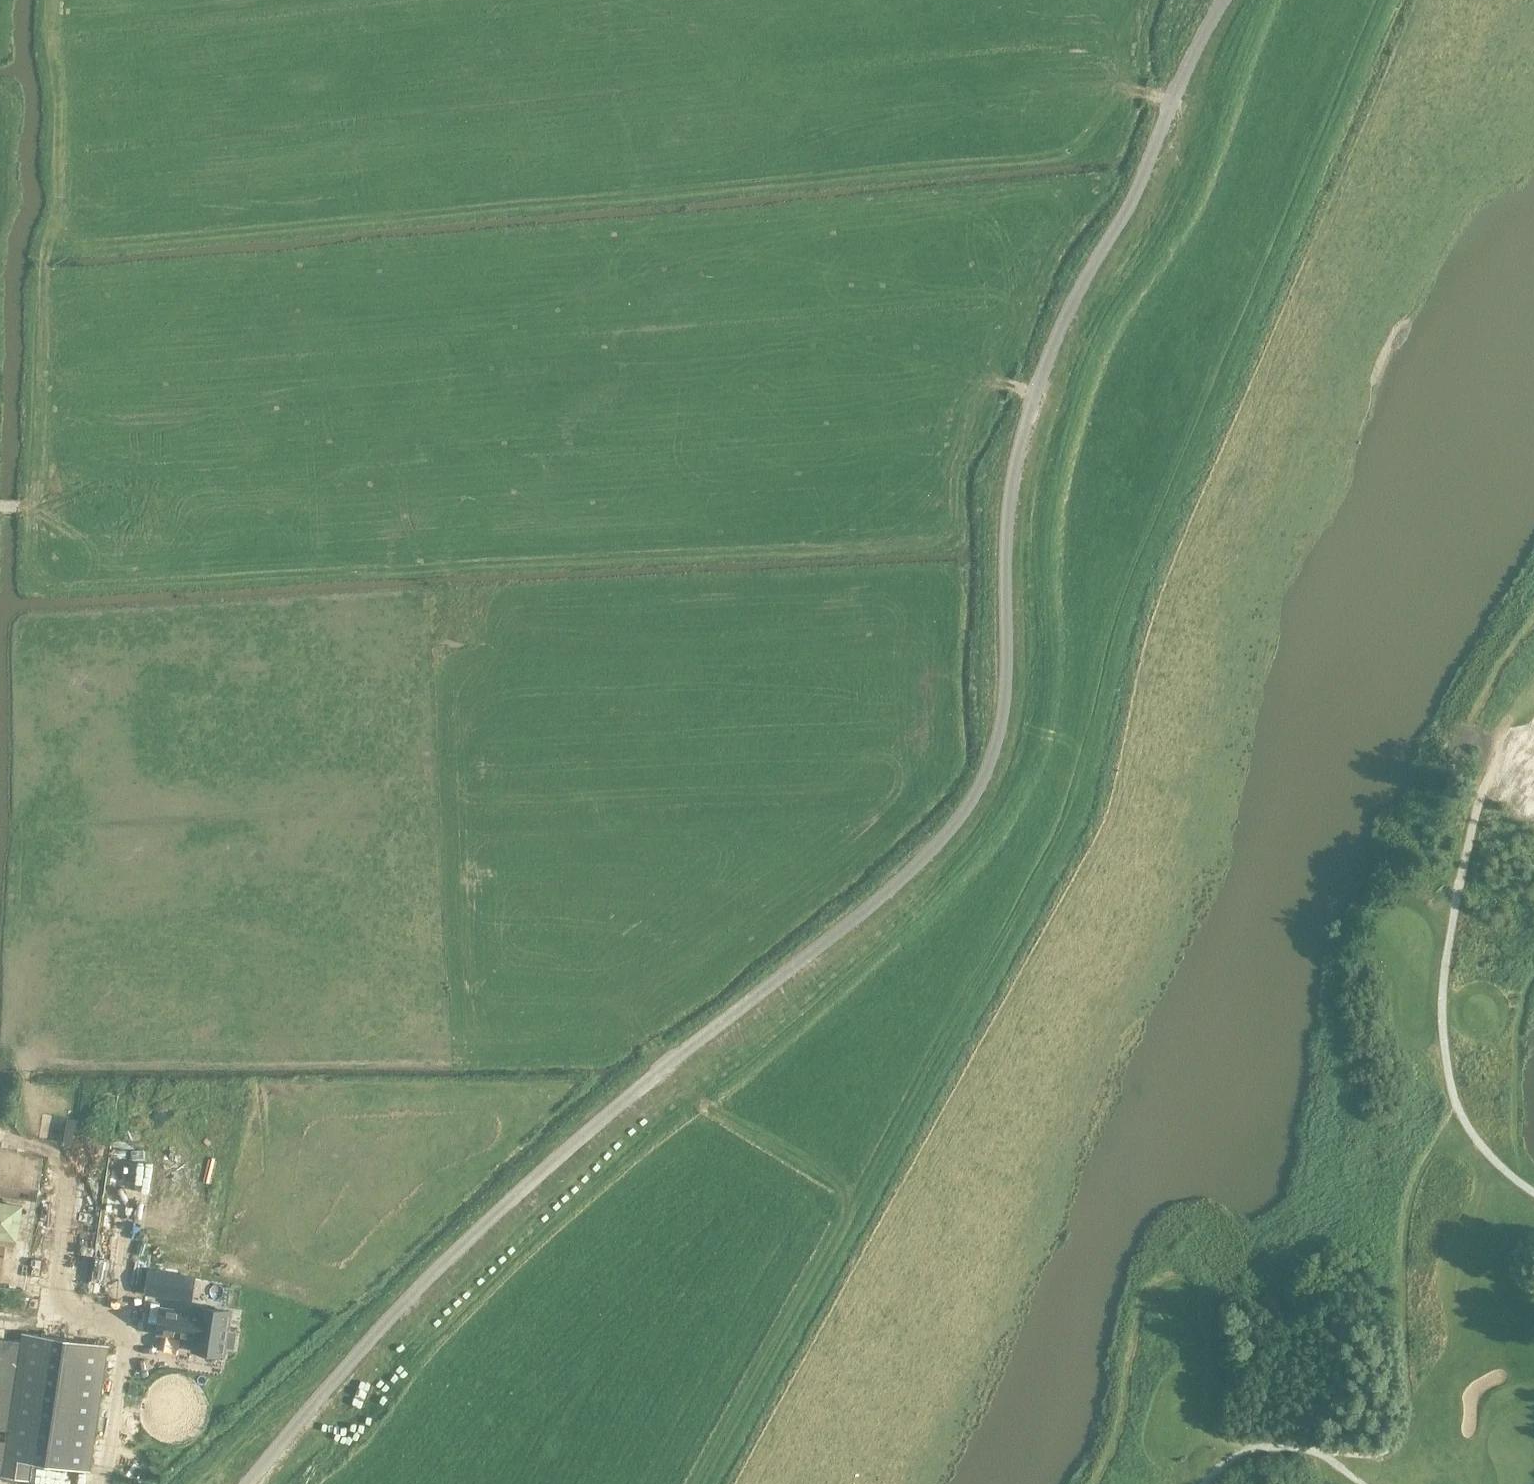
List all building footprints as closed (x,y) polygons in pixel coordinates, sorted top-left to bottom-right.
[(143,1256),(151,1162),(110,1159),(103,1253),(143,1256)] [(18,1240),(25,1203),(0,1198),(0,1236),(18,1240)] [(236,1331),(228,1330),(231,1311),(199,1306),(198,1312),(162,1307),(158,1333),(194,1338),(192,1349),(225,1354),(226,1347),(234,1348),(236,1331)] [(89,1471),(108,1345),(24,1333),(3,1476),(28,1480),(31,1462),(89,1471)]
